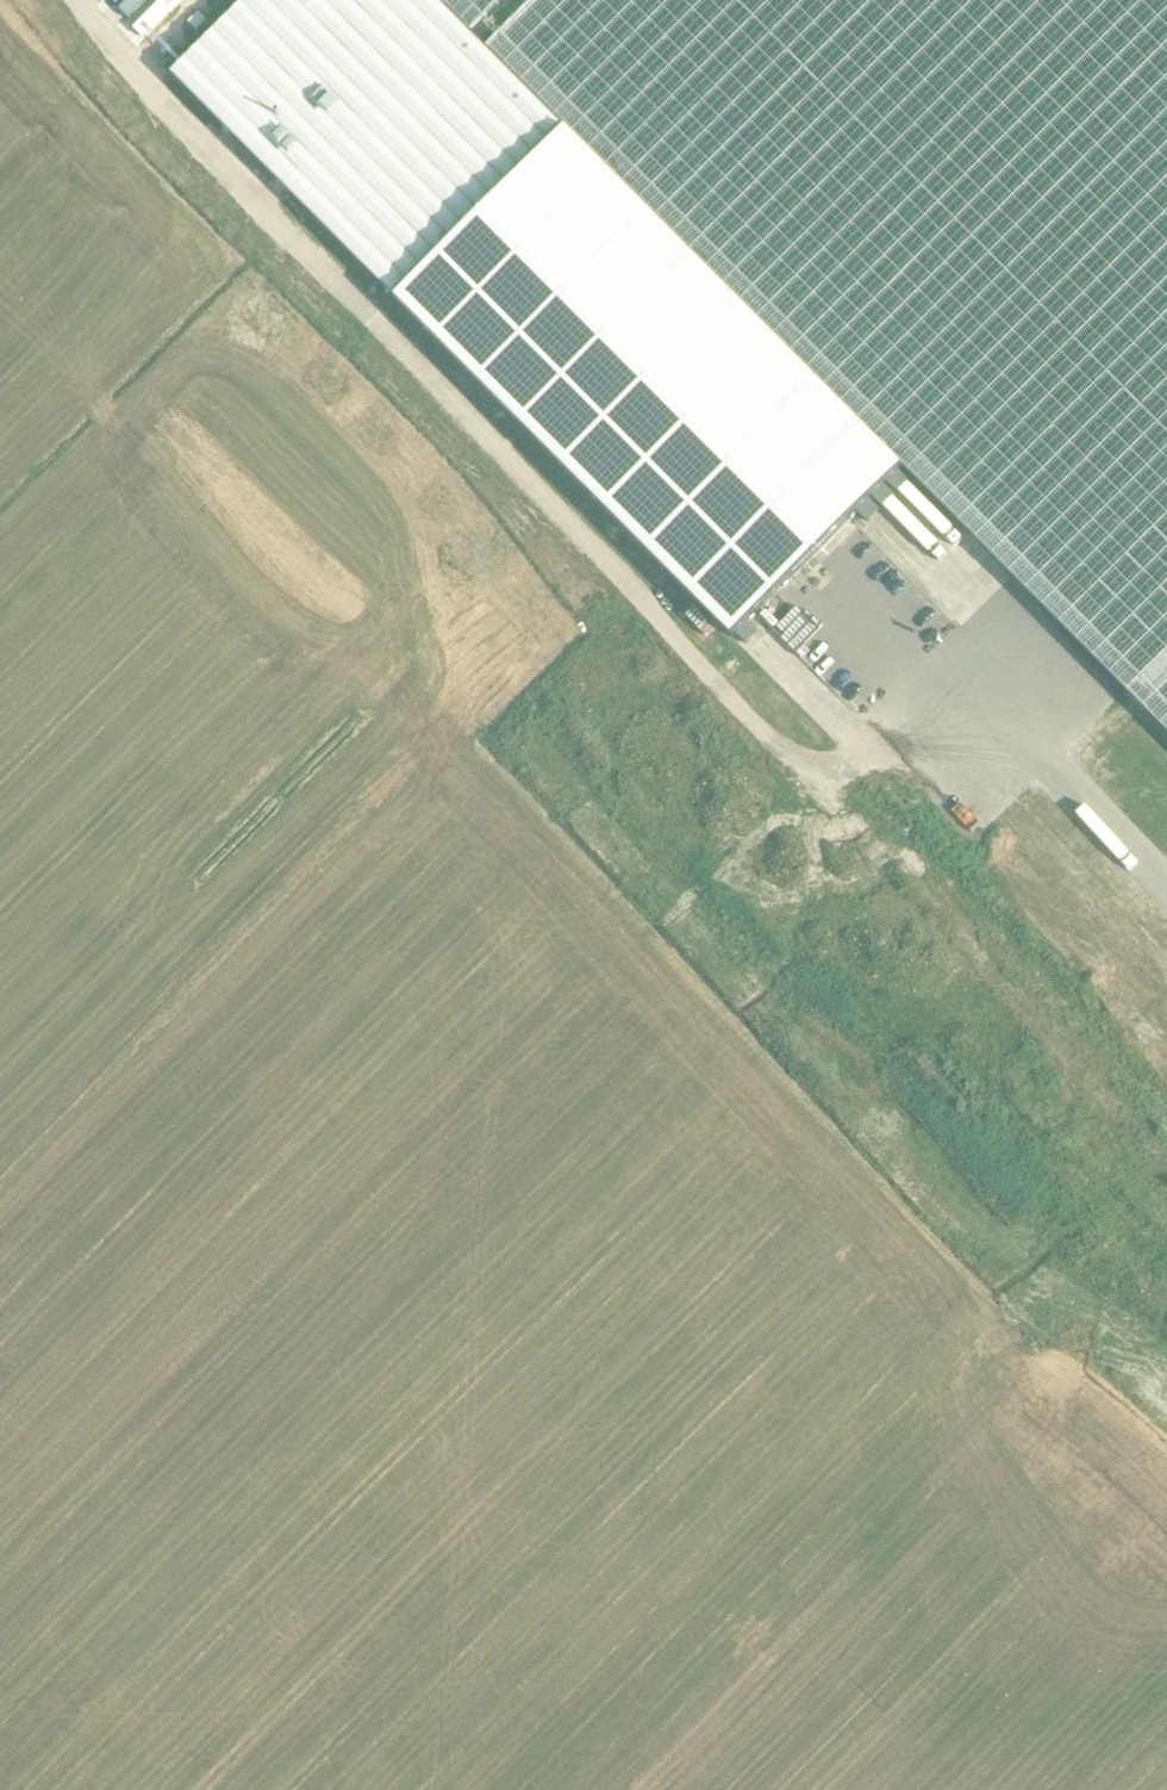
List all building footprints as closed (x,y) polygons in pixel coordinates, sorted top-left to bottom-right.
[(561,125),(487,50),(487,49),(463,26),(438,0),(244,0),(172,71),(393,293),(561,125)] [(489,0),(438,0),(463,26),(489,0)] [(487,50),(903,469),(1166,734),(1166,0),(537,0),(487,49),(487,50)] [(898,463),(561,125),(393,293),(392,293),(729,632),(898,463)]
